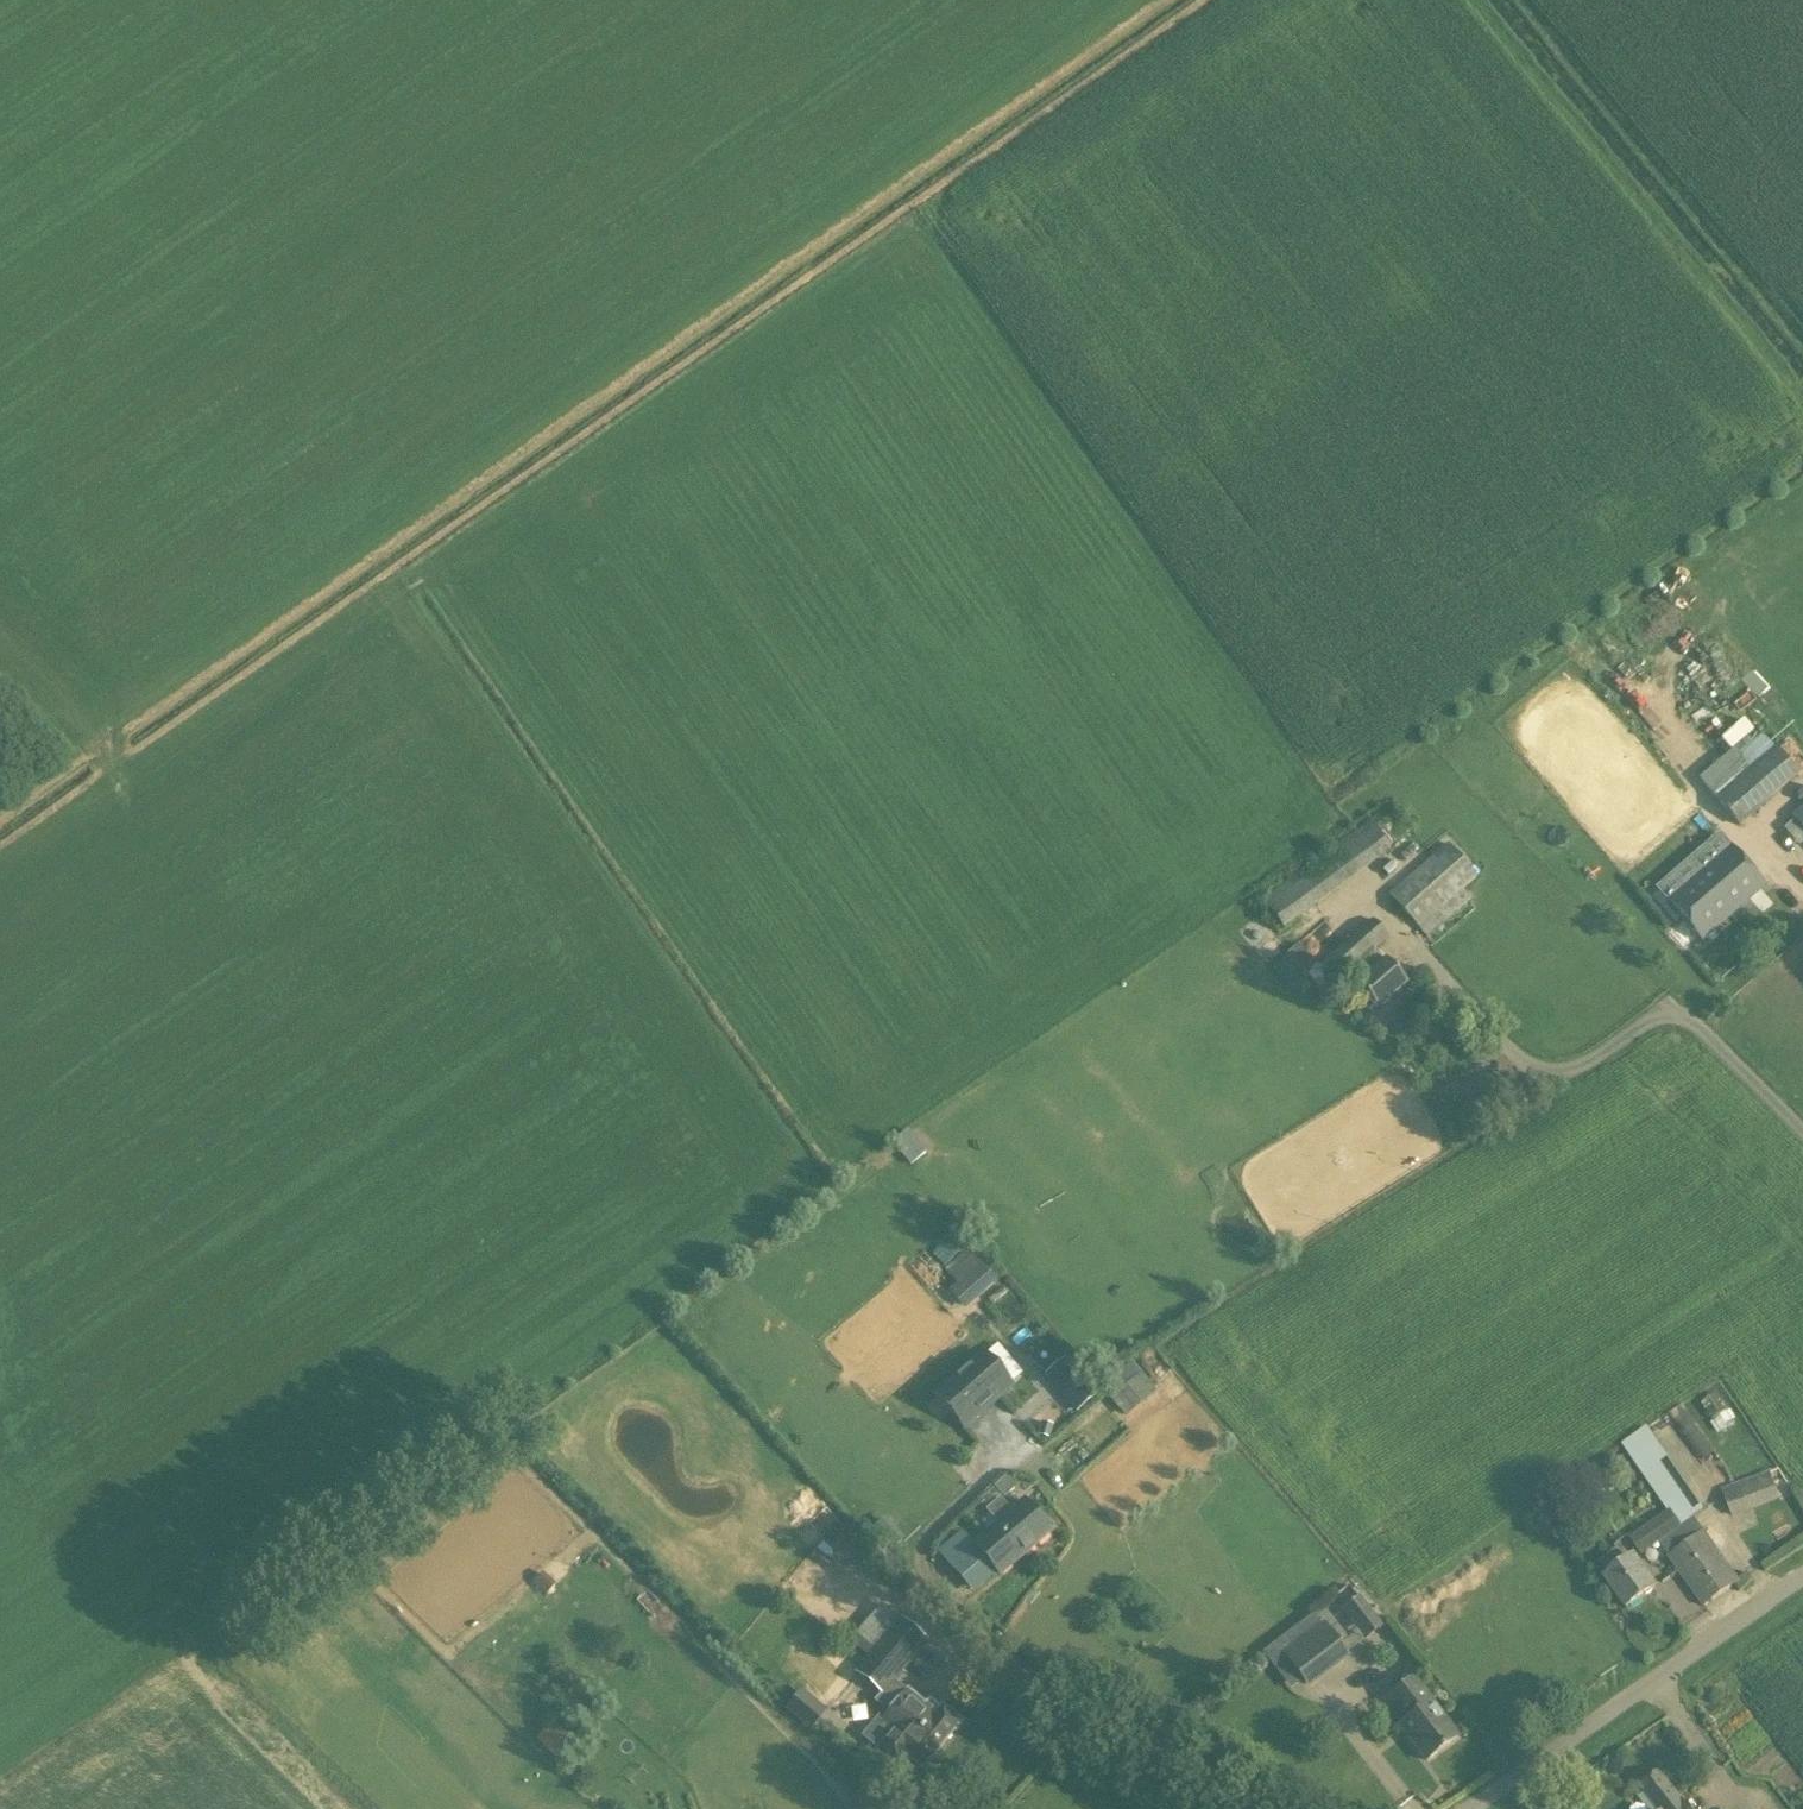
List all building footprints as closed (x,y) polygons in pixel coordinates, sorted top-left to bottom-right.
[(1742,717),(1755,706),(1737,683),(1702,711),(1731,747),(1752,730),(1742,717)] [(1773,750),(1761,735),(1736,756),(1748,771),(1715,799),(1740,828),(1762,809),(1760,807),(1798,774),(1776,748),(1773,750)] [(1790,818),(1802,833),(1802,807),(1790,818)] [(1354,832),(1261,901),(1284,931),(1392,852),(1389,848),(1408,835),(1388,808),(1354,832)] [(1703,871),(1667,902),(1700,939),(1719,923),(1762,885),(1730,849),(1712,829),(1686,852),(1703,871)] [(1448,844),(1389,895),(1428,939),(1472,901),(1463,891),(1477,878),(1448,844)] [(1366,971),(1370,975),(1357,987),(1377,1010),(1406,984),(1386,961),(1384,963),(1375,952),(1389,939),(1371,920),(1319,968),(1317,965),(1308,974),(1306,972),(1316,964),(1299,944),(1284,956),(1305,979),(1307,977),(1324,995),(1335,985),(1337,987),(1362,963),(1368,969),(1366,971)] [(911,1163),(926,1151),(907,1127),(891,1140),(911,1163)] [(957,1284),(948,1292),(964,1310),(996,1282),(993,1279),(982,1266),(972,1254),(950,1273),(949,1275),(957,1284)] [(983,1351),(932,1395),(964,1432),(1015,1387),(983,1351)] [(1064,1360),(1046,1375),(1077,1412),(1095,1398),(1064,1360)] [(1131,1365),(1105,1385),(1114,1396),(1109,1399),(1124,1418),(1154,1394),(1131,1365)] [(1698,1460),(1715,1452),(1695,1410),(1678,1418),(1698,1460)] [(1042,1425),(1038,1437),(1048,1440),(1052,1428),(1042,1425)] [(1705,1532),(1704,1533),(1694,1518),(1704,1511),(1647,1428),(1621,1445),(1667,1512),(1629,1538),(1642,1556),(1659,1544),(1703,1607),(1740,1582),(1705,1532)] [(1770,1473),(1722,1491),(1732,1517),(1780,1499),(1770,1473)] [(1026,1500),(975,1544),(1000,1573),(1021,1555),(1022,1557),(1052,1531),(1026,1500)] [(968,1537),(991,1523),(985,1514),(962,1528),(968,1537)] [(1638,1559),(1628,1566),(1617,1550),(1600,1562),(1610,1578),(1607,1580),(1626,1608),(1657,1587),(1638,1559)] [(1352,1589),(1342,1596),(1368,1632),(1378,1625),(1352,1589)] [(854,1672),(883,1696),(928,1642),(900,1618),(898,1620),(880,1605),(855,1635),(873,1650),(854,1672)] [(1282,1655),(1308,1689),(1349,1658),(1324,1623),(1321,1625),(1313,1615),(1276,1642),(1284,1653),(1282,1655)] [(1413,1681),(1387,1700),(1405,1723),(1407,1722),(1432,1755),(1456,1738),(1413,1681)] [(828,1711),(802,1690),(785,1710),(810,1732),(828,1711)] [(882,1723),(891,1731),(874,1752),(895,1770),(907,1757),(921,1768),(960,1722),(942,1708),(940,1711),(929,1702),(925,1707),(908,1693),(882,1723)] [(1659,1771),(1638,1786),(1656,1808),(1689,1808),(1659,1771)]
